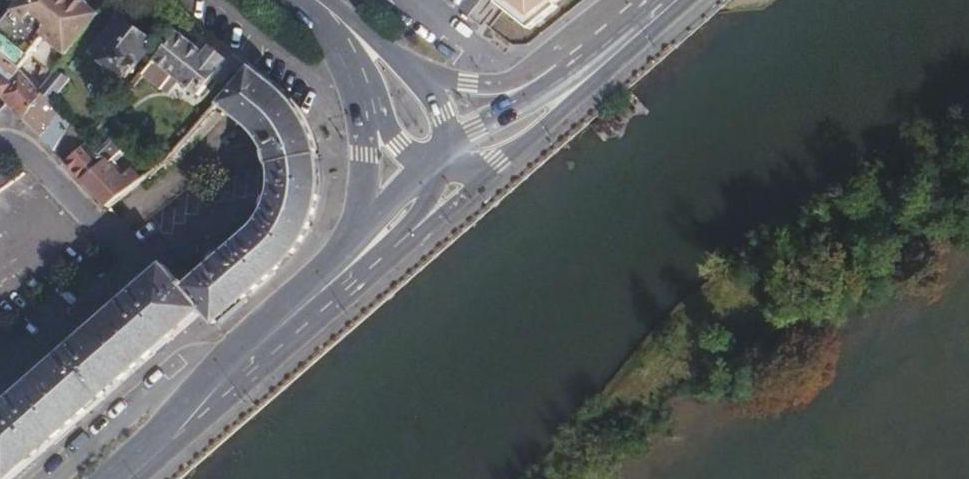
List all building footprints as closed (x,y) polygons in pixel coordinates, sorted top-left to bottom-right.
[(65,0),(22,0),(6,20),(62,65),(94,24),(65,0)] [(499,3),(533,30),(561,7),(569,0),(501,0),(499,3)] [(130,82),(158,45),(126,21),(99,58),(114,69),(109,75),(122,85),(126,79),(130,82)] [(183,34),(148,77),(165,92),(177,76),(204,99),(227,71),(224,68),(231,61),(216,49),(210,57),(183,34)] [(0,57),(0,80),(20,93),(10,102),(18,111),(26,120),(49,97),(42,90),(25,71),(0,57)] [(239,59),(221,80),(234,91),(253,70),(239,59)] [(72,81),(59,70),(42,90),(49,97),(55,104),(72,81)] [(234,91),(221,106),(246,130),(265,149),(273,169),(272,189),(267,208),(257,227),(243,241),(187,289),(193,297),(204,310),(216,326),(263,288),(279,274),(306,238),(320,203),(322,169),(313,135),(293,106),(267,82),(253,70),(234,91)] [(81,130),(55,104),(49,97),(26,120),(35,129),(58,152),(81,130)] [(95,145),(81,130),(58,152),(71,166),(95,145)] [(100,138),(95,145),(100,150),(106,143),(100,138)] [(128,179),(95,145),(71,166),(112,208),(144,183),(135,174),(128,179)] [(0,410),(0,471),(6,478),(164,344),(204,310),(193,297),(187,289),(167,266),(0,410)]
